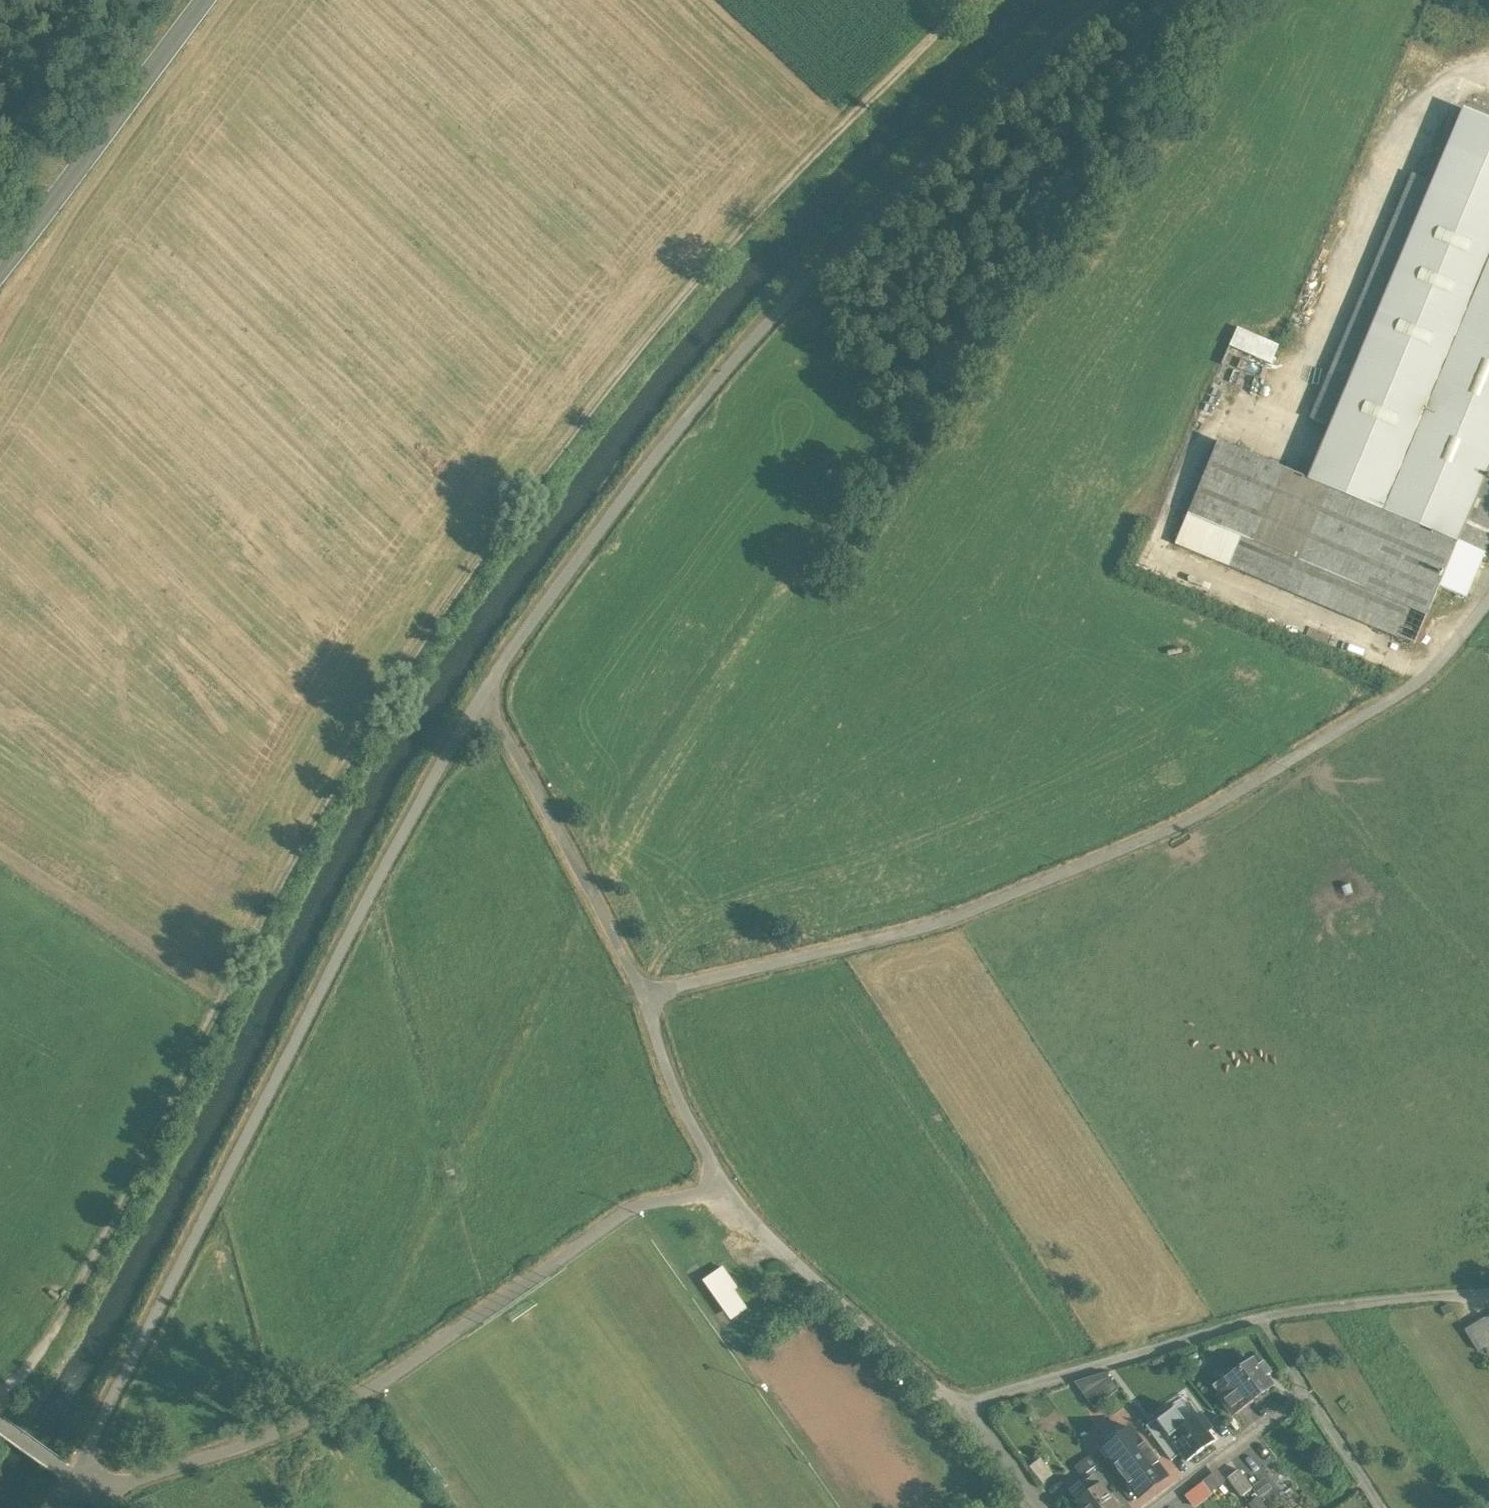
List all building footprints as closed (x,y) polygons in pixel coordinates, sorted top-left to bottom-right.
[(1463,110),(1432,183),(1412,175),(1387,234),(1408,242),(1354,370),(1348,383),(1330,428),(1314,465),(1303,461),(1297,475),(1217,442),(1174,545),(1415,644),(1438,587),(1466,598),(1488,542),(1488,121),(1463,110)] [(1387,234),(1334,361),(1354,370),(1408,242),(1387,234)] [(1229,350),(1277,370),(1285,350),(1237,330),(1229,350)] [(1354,370),(1334,361),(1328,375),(1348,383),(1354,370)] [(1348,383),(1328,375),(1309,419),(1330,428),(1348,383)] [(725,1263),(703,1280),(735,1320),(749,1308),(736,1291),(743,1286),(725,1263)] [(1439,1307),(1440,1319),(1454,1317),(1453,1306),(1439,1307)] [(1486,1316),(1475,1323),(1488,1344),(1488,1343),(1488,1321),(1488,1320),(1486,1316)] [(1475,1323),(1464,1330),(1477,1350),(1488,1344),(1475,1323)] [(1252,1360),(1226,1379),(1232,1387),(1247,1406),(1272,1387),(1265,1377),(1270,1373),(1262,1363),(1257,1367),(1252,1360)] [(1232,1387),(1220,1396),(1234,1415),(1247,1406),(1232,1387)] [(1155,1439),(1158,1443),(1169,1435),(1170,1437),(1172,1435),(1157,1415),(1145,1425),(1155,1439)] [(1170,1437),(1169,1437),(1182,1455),(1187,1461),(1212,1442),(1204,1432),(1209,1428),(1202,1418),(1197,1422),(1194,1419),(1172,1435),(1170,1437)] [(1133,1434),(1106,1455),(1138,1497),(1165,1477),(1159,1470),(1165,1465),(1157,1454),(1151,1459),(1143,1449),(1133,1434)] [(1182,1455),(1169,1437),(1170,1437),(1169,1435),(1158,1443),(1172,1463),(1182,1455)] [(1155,1439),(1143,1449),(1151,1459),(1157,1454),(1165,1465),(1159,1470),(1165,1477),(1176,1468),(1172,1463),(1158,1443),(1155,1439)] [(1090,1455),(1074,1466),(1081,1476),(1098,1465),(1090,1455)] [(1204,1481),(1214,1493),(1229,1481),(1238,1493),(1249,1484),(1231,1460),(1204,1481)] [(1253,1487),(1259,1494),(1267,1486),(1261,1480),(1253,1487)] [(1099,1485),(1095,1488),(1092,1484),(1083,1490),(1087,1494),(1076,1502),(1081,1507),(1116,1507),(1099,1485)] [(1248,1503),(1252,1507),(1262,1507),(1267,1504),(1259,1494),(1248,1503)]
